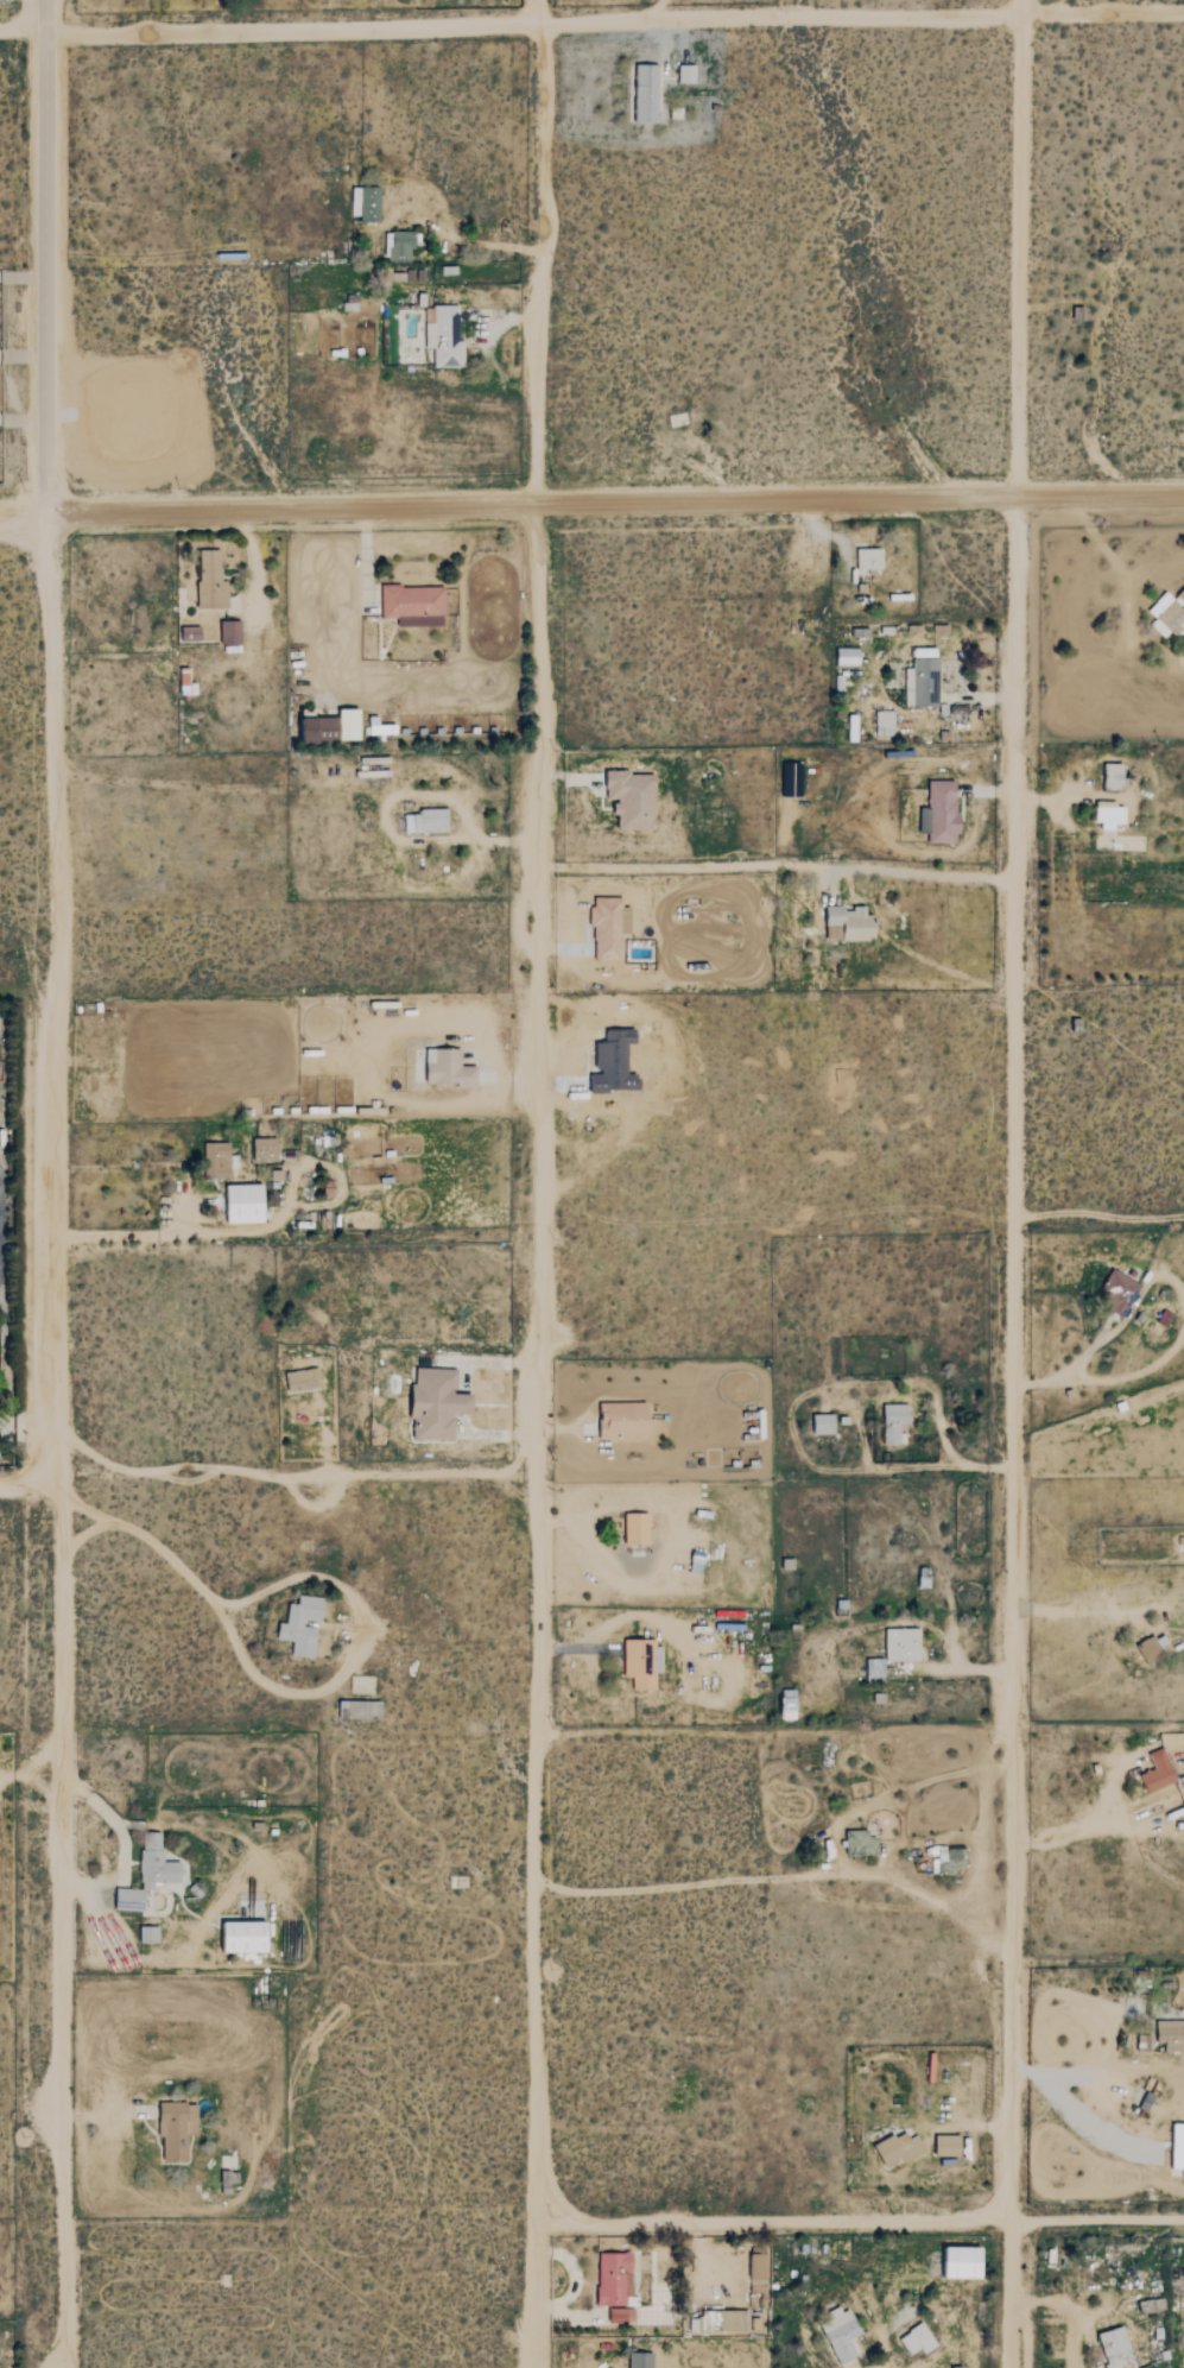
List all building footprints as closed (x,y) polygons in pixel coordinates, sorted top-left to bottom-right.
[(630,123),(654,123),(655,65),(631,65),(630,123)] [(692,66),(676,65),(675,83),(692,84),(692,66)] [(348,188),(349,221),(377,220),(375,187),(348,188)] [(409,232),(382,233),(383,262),(410,262),(409,232)] [(390,273),(390,281),(412,281),(412,277),(404,276),(404,273),(390,273)] [(454,306),(430,306),(430,324),(421,324),(422,349),(429,349),(430,367),(461,367),(460,342),(455,342),(454,306)] [(879,569),(879,548),(866,548),(866,544),(854,544),(853,569),(879,569)] [(224,609),(225,580),(217,580),(217,550),(195,549),(195,608),(224,609)] [(393,626),(440,625),(440,586),(377,586),(378,618),(393,618),(393,626)] [(1162,592),(1144,611),(1152,618),(1146,625),(1164,641),(1176,627),(1183,633),(1183,590),(1181,587),(1170,599),(1162,592)] [(237,620),(216,621),(217,644),(238,644),(237,620)] [(196,627),(178,627),(178,640),(196,640),(196,627)] [(833,665),(855,666),(855,649),(833,648),(833,665)] [(935,706),(935,657),(909,656),(909,668),(902,668),(901,706),(935,706)] [(175,694),(191,694),(191,684),(185,684),(184,669),(174,669),(175,694)] [(891,736),(891,711),(872,711),(873,736),(891,736)] [(334,715),(290,716),(290,743),(335,742),(334,715)] [(844,741),(853,741),(852,715),(844,715),(844,741)] [(1118,763),(1100,764),(1101,791),(1119,790),(1118,763)] [(649,774),(625,774),(625,770),(600,770),(601,799),(610,799),(611,829),(650,829),(649,774)] [(953,781),(924,780),(924,807),(916,807),(915,833),(925,833),(925,842),(952,842),(953,781)] [(1121,823),(1121,806),(1094,806),(1094,829),(1111,830),(1111,823),(1121,823)] [(444,832),(444,808),(416,809),(416,814),(401,814),(402,833),(444,832)] [(618,960),(619,933),(626,933),(626,907),(618,906),(618,897),(589,896),(587,959),(618,960)] [(868,914),(862,915),(862,905),(820,906),(821,925),(836,925),(837,941),(869,940),(868,914)] [(457,1049),(421,1049),(421,1082),(451,1083),(451,1088),(472,1088),(473,1066),(457,1066),(457,1049)] [(274,1139),(249,1139),(249,1161),(273,1161),(274,1139)] [(225,1178),(226,1143),(201,1142),(200,1177),(225,1178)] [(220,1185),(221,1223),(258,1222),(257,1185),(220,1185)] [(1138,1286),(1109,1268),(1096,1288),(1109,1297),(1100,1311),(1117,1320),(1138,1286)] [(450,1440),(451,1414),(466,1414),(466,1394),(452,1394),(452,1369),(407,1368),(406,1439),(450,1440)] [(281,1372),(283,1391),(317,1388),(315,1369),(281,1372)] [(642,1402),(594,1403),(595,1439),(643,1438),(642,1402)] [(898,1424),(905,1424),(906,1405),(879,1404),(879,1445),(897,1446),(898,1424)] [(808,1415),(809,1435),(831,1434),(831,1414),(808,1415)] [(620,1514),(621,1546),(645,1545),(645,1513),(620,1514)] [(313,1628),(299,1626),(300,1620),(317,1622),(320,1598),(294,1595),(293,1605),(285,1604),(282,1624),(274,1623),(272,1640),(289,1642),(287,1656),(310,1658),(313,1628)] [(917,1629),(881,1629),(882,1662),(918,1661),(917,1629)] [(1151,1640),(1149,1636),(1132,1646),(1144,1666),(1169,1651),(1160,1635),(1151,1640)] [(881,1659),(862,1659),(863,1678),(881,1677),(881,1659)] [(776,1720),(790,1719),(790,1690),(776,1690),(776,1720)] [(1145,1754),(1151,1769),(1134,1776),(1142,1795),(1174,1781),(1159,1748),(1145,1754)] [(865,1830),(842,1831),(843,1857),(874,1856),(874,1838),(865,1838),(865,1830)] [(176,1883),(176,1862),(158,1862),(158,1832),(138,1832),(138,1890),(151,1890),(151,1883),(176,1883)] [(955,1875),(955,1866),(963,1866),(963,1848),(934,1848),(934,1875),(955,1875)] [(214,1952),(259,1953),(260,1923),(215,1922),(214,1952)] [(155,1942),(155,1926),(136,1927),(136,1943),(155,1942)] [(1154,2021),(1154,2052),(1183,2051),(1183,2021),(1154,2021)] [(185,2136),(193,2136),(193,2103),(156,2103),(156,2161),(185,2161),(185,2136)] [(1167,2125),(1166,2170),(1183,2170),(1183,2125),(1167,2125)] [(918,2154),(907,2129),(870,2146),(879,2167),(899,2158),(900,2162),(918,2154)] [(956,2136),(931,2136),(932,2158),(956,2157),(956,2136)] [(974,2248),(937,2249),(937,2279),(974,2279),(974,2248)] [(594,2306),(629,2306),(630,2254),(594,2253),(594,2306)] [(747,2255),(746,2293),(764,2293),(764,2255),(747,2255)] [(836,2365),(853,2356),(846,2342),(858,2336),(843,2306),(823,2316),(826,2321),(815,2326),(836,2365)] [(605,2324),(633,2324),(632,2309),(605,2309),(605,2324)] [(718,2332),(757,2331),(757,2318),(745,2318),(745,2311),(718,2312),(718,2332)] [(921,2355),(934,2346),(918,2323),(895,2338),(906,2356),(917,2349),(921,2355)] [(1119,2327),(1093,2335),(1103,2367),(1132,2367),(1119,2327)] [(650,2353),(625,2353),(625,2367),(649,2367),(650,2353)]
